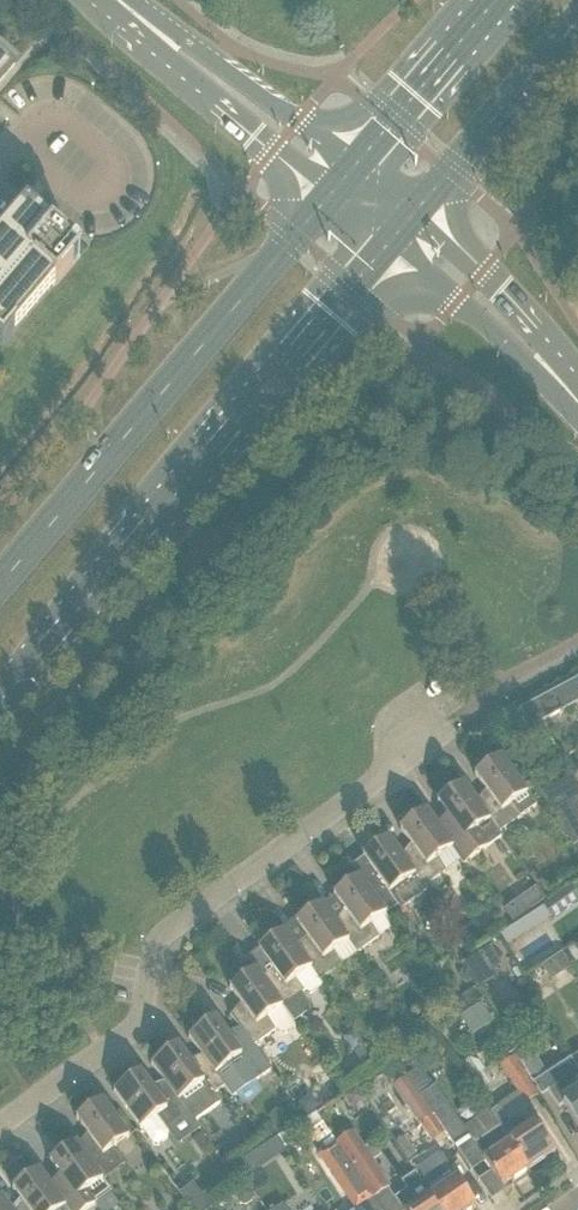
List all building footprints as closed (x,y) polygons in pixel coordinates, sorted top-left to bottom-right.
[(15,65),(0,52),(0,82),(15,65)] [(0,238),(0,345),(2,347),(54,285),(55,286),(80,257),(42,224),(25,209),(0,238)] [(184,556),(198,543),(193,538),(179,550),(184,556)] [(577,702),(577,679),(577,678),(498,720),(509,739),(577,702)] [(500,756),(497,758),(496,756),(486,763),(488,765),(475,775),(490,795),(478,804),(463,783),(462,784),(498,834),(536,806),(500,756)] [(540,792),(551,812),(572,846),(577,858),(577,773),(540,792)] [(462,784),(460,785),(458,783),(449,790),(451,792),(437,802),(452,822),(441,831),(426,810),(425,811),(463,864),(501,837),(498,834),(462,784)] [(425,811),(424,812),(421,808),(420,809),(398,821),(401,828),(400,829),(415,850),(403,858),(388,837),(387,838),(424,888),(445,872),(437,859),(451,849),(463,865),(463,864),(425,811)] [(387,838),(385,839),(381,834),(361,848),(365,854),(362,856),(377,877),(365,885),(359,876),(358,877),(386,916),(397,908),(400,911),(426,892),(424,888),(387,838)] [(358,877),(356,878),(354,876),(345,883),(347,885),(333,895),(348,915),(337,924),(322,903),(321,904),(357,954),(379,938),(371,925),(385,915),(386,916),(358,877)] [(541,906),(550,919),(577,900),(577,899),(570,887),(541,906)] [(321,904),(319,906),(317,903),(308,910),(309,912),(296,922),(311,943),(299,951),(284,930),(283,931),(319,981),(341,965),(333,952),(347,942),(356,954),(357,954),(321,904)] [(515,903),(503,911),(512,924),(524,916),(515,903)] [(255,969),(254,970),(295,1027),(296,1026),(282,1008),(301,994),(304,992),(310,994),(322,985),(319,981),(283,931),(282,932),(277,927),(257,941),(261,947),(258,949),(273,970),(262,978),(255,969)] [(488,946),(462,962),(477,988),(492,979),(487,972),(500,964),(488,946)] [(542,996),(575,977),(561,954),(528,973),(542,996)] [(254,970),(252,971),(250,969),(241,976),(243,978),(229,988),(244,1009),(233,1017),(231,1014),(230,1015),(241,1031),(240,1031),(262,1059),(270,1070),(253,1046),(276,1030),(286,1033),(295,1027),(254,970)] [(476,988),(462,997),(465,1001),(469,1007),(483,998),(476,988)] [(457,1000),(451,1003),(458,1014),(469,1007),(465,1001),(457,1000)] [(240,1031),(229,1039),(214,1018),(201,1028),(199,1026),(190,1032),(191,1035),(189,1037),(224,1086),(225,1086),(232,1096),(270,1070),(262,1059),(240,1031)] [(420,1019),(413,1023),(421,1034),(431,1026),(426,1020),(420,1019)] [(350,1034),(348,1043),(354,1051),(364,1043),(355,1030),(350,1034)] [(213,1095),(224,1086),(189,1037),(203,1058),(192,1066),(177,1045),(163,1055),(162,1053),(152,1059),(154,1062),(151,1064),(187,1114),(187,1113),(194,1122),(219,1103),(213,1095)] [(361,1047),(354,1053),(361,1063),(368,1057),(361,1047)] [(533,1054),(520,1062),(533,1084),(546,1075),(533,1054)] [(524,1105),(538,1095),(513,1058),(499,1067),(524,1105)] [(570,1059),(558,1067),(566,1079),(546,1092),(557,1109),(564,1105),(577,1127),(577,1071),(570,1059)] [(165,1129),(187,1114),(151,1064),(166,1085),(154,1093),(139,1073),(126,1082),(124,1080),(115,1087),(117,1089),(113,1091),(152,1144),(158,1144),(168,1137),(169,1134),(165,1129)] [(401,1068),(386,1078),(392,1087),(406,1077),(401,1068)] [(416,1070),(406,1077),(454,1148),(468,1138),(485,1163),(488,1168),(491,1172),(502,1188),(510,1183),(528,1171),(490,1113),(464,1130),(435,1086),(429,1090),(416,1070)] [(440,1157),(454,1148),(406,1077),(392,1087),(440,1157)] [(355,1090),(344,1097),(347,1103),(357,1105),(362,1101),(355,1090)] [(310,1095),(297,1104),(306,1117),(319,1108),(310,1095)] [(102,1100),(99,1102),(97,1099),(88,1106),(89,1109),(76,1118),(91,1139),(79,1147),(76,1142),(75,1143),(102,1181),(125,1165),(113,1148),(129,1137),(102,1100)] [(526,1110),(508,1122),(498,1107),(490,1113),(528,1171),(555,1153),(536,1125),(526,1110)] [(315,1114),(302,1122),(322,1154),(335,1145),(315,1114)] [(353,1133),(337,1144),(348,1161),(374,1199),(388,1189),(390,1188),(373,1162),(364,1149),(353,1133)] [(251,1171),(286,1151),(279,1138),(244,1158),(251,1171)] [(73,1145),(71,1142),(61,1149),(63,1151),(50,1161),(64,1182),(52,1190),(38,1169),(37,1170),(66,1209),(86,1209),(110,1192),(102,1181),(75,1143),(73,1145)] [(320,1155),(355,1209),(356,1209),(357,1209),(360,1208),(374,1199),(348,1161),(337,1144),(335,1145),(322,1154),(320,1155)] [(456,1179),(446,1165),(420,1182),(415,1173),(414,1174),(438,1209),(469,1209),(475,1206),(457,1179),(456,1179)] [(37,1170),(28,1177),(26,1174),(22,1176),(19,1178),(16,1180),(13,1184),(15,1186),(12,1188),(27,1209),(25,1209),(60,1209),(63,1208),(65,1209),(66,1209),(37,1170)] [(414,1174),(401,1183),(406,1191),(394,1199),(402,1209),(438,1209),(414,1174)] [(235,1193),(234,1199),(238,1204),(244,1205),(249,1202),(250,1195),(246,1190),(240,1190),(235,1193)] [(188,1207),(190,1209),(209,1209),(216,1205),(207,1193),(200,1198),(188,1207)] [(1,1197),(0,1197),(0,1198),(9,1209),(10,1209),(1,1197)] [(0,1198),(0,1209),(9,1209),(0,1198)]
